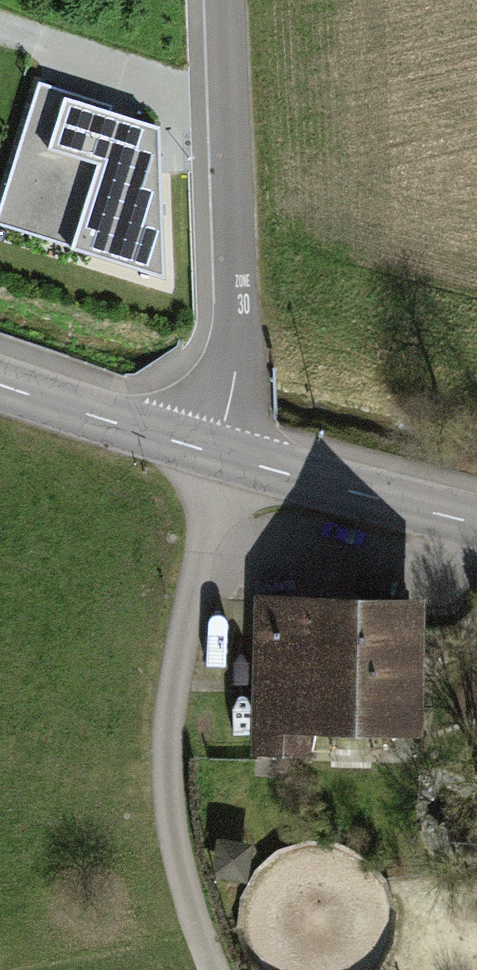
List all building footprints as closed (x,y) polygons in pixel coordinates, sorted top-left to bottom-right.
[(41,104),(0,231),(0,233),(162,282),(157,140),(41,104)] [(421,612),(258,611),(257,765),(313,765),(313,749),(420,749),(420,666),(421,612)]
